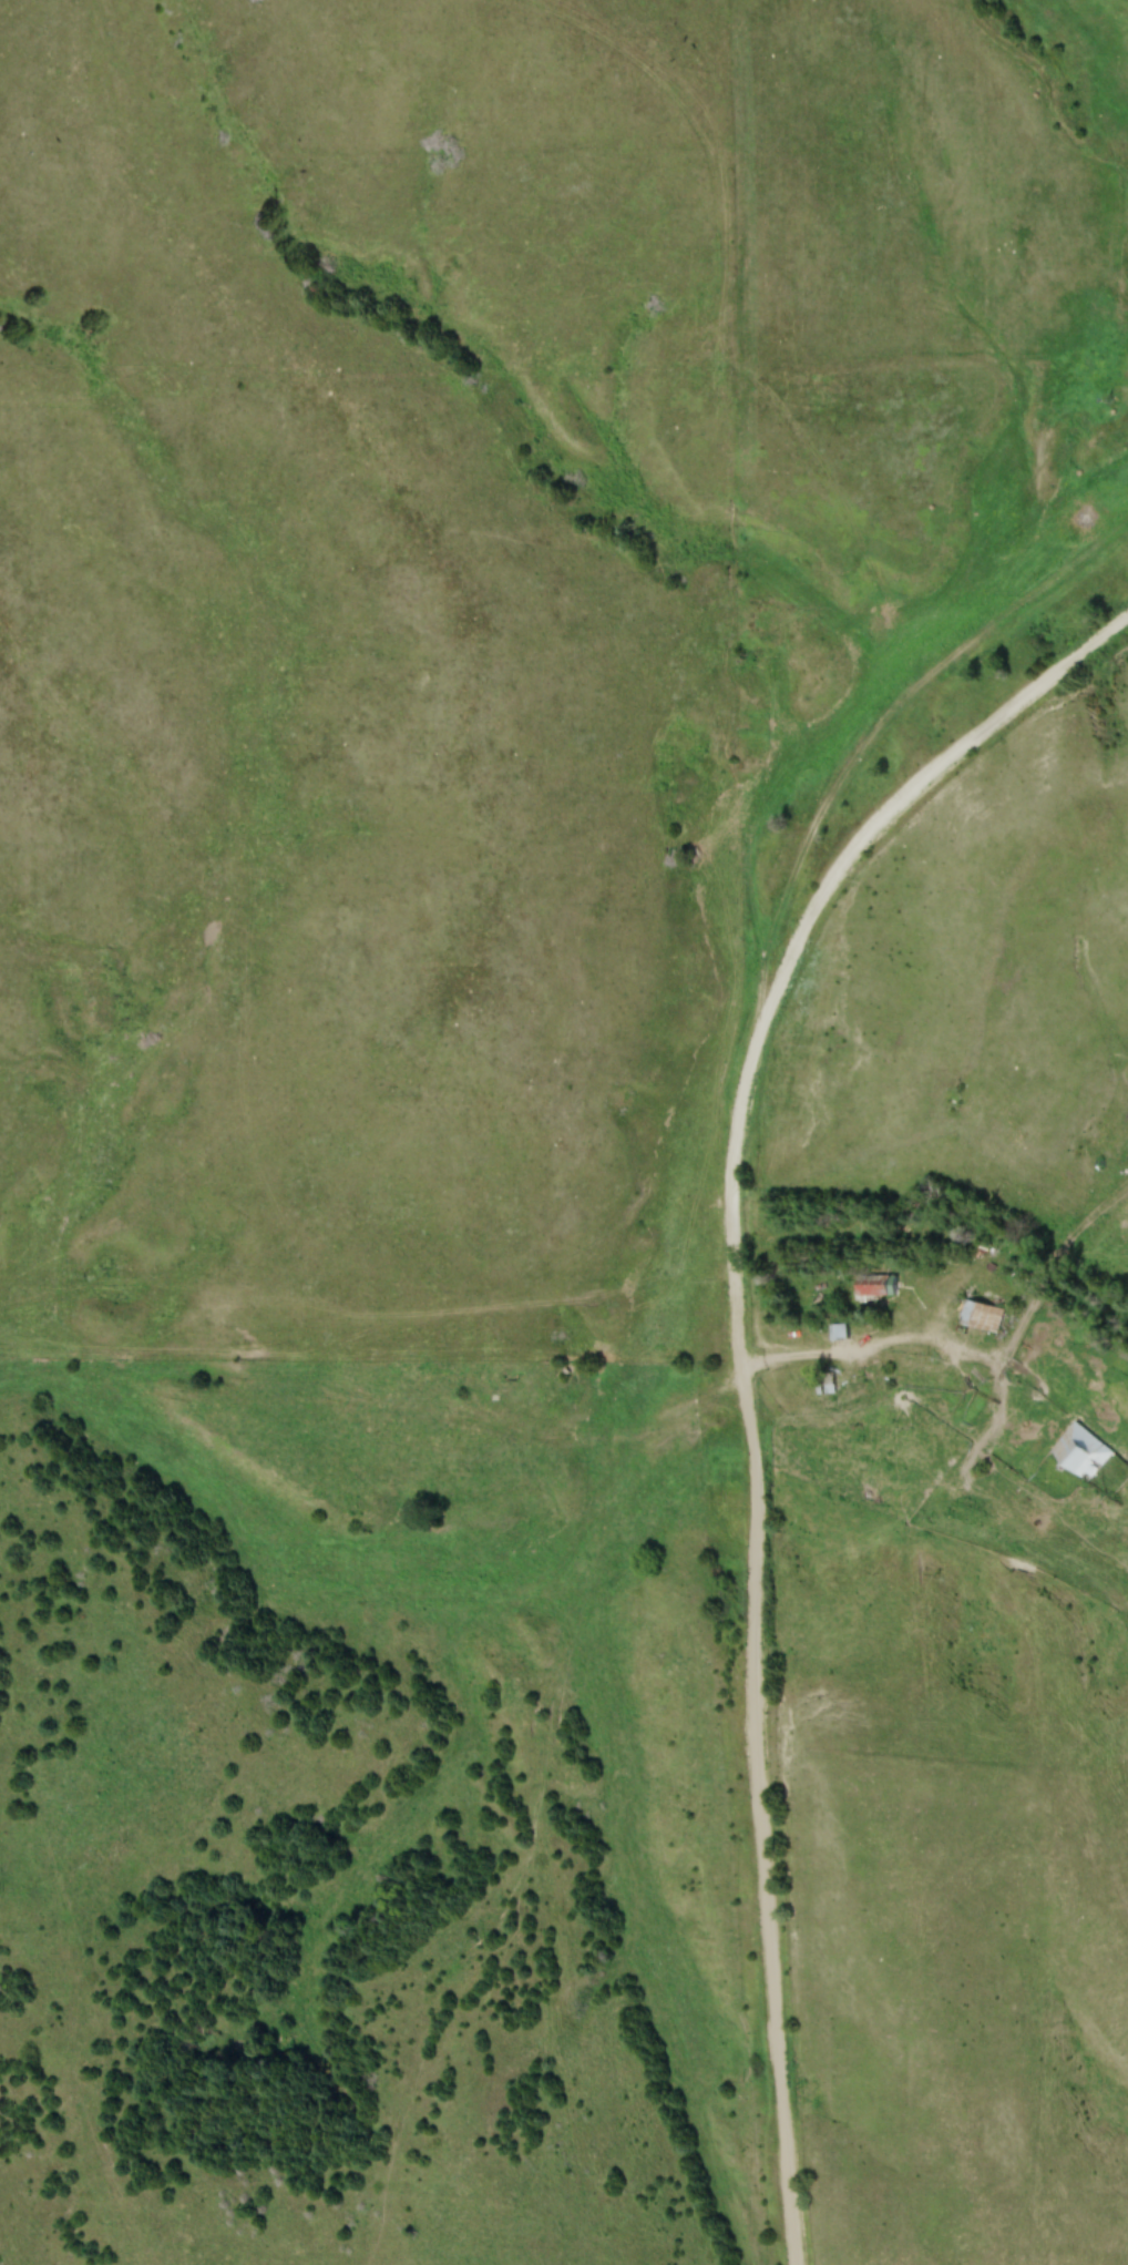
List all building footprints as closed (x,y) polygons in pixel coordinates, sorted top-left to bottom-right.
[(857,1283),(857,1298),(894,1298),(894,1283),(857,1283)] [(1003,1308),(971,1301),(965,1325),(997,1333),(1003,1308)] [(1052,1453),(1091,1483),(1115,1451),(1076,1422),(1052,1453)]
